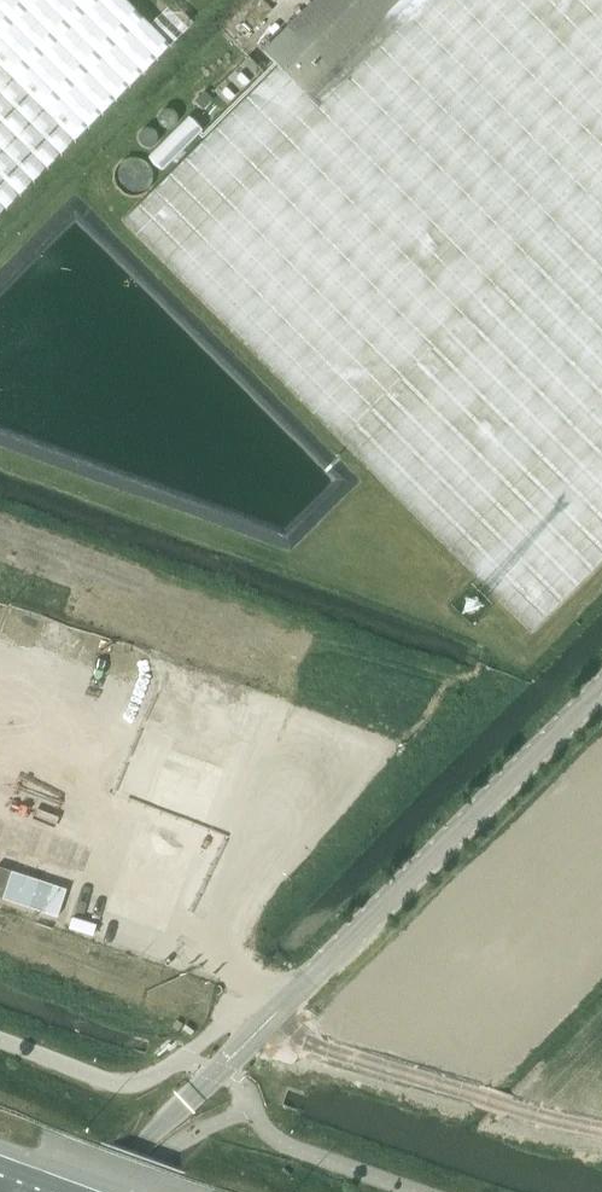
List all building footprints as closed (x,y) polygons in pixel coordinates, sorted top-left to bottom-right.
[(170,45),(150,25),(125,0),(0,0),(0,214),(170,45)] [(305,92),(277,65),(123,220),(532,632),(601,562),(601,0),(397,0),(305,92)] [(305,92),(397,0),(315,0),(264,51),(277,65),(305,92)] [(228,104),(262,71),(248,56),(213,90),(228,104)] [(199,685),(179,738),(223,755),(243,702),(199,685)] [(31,916),(45,877),(0,861),(0,905),(31,916)]
